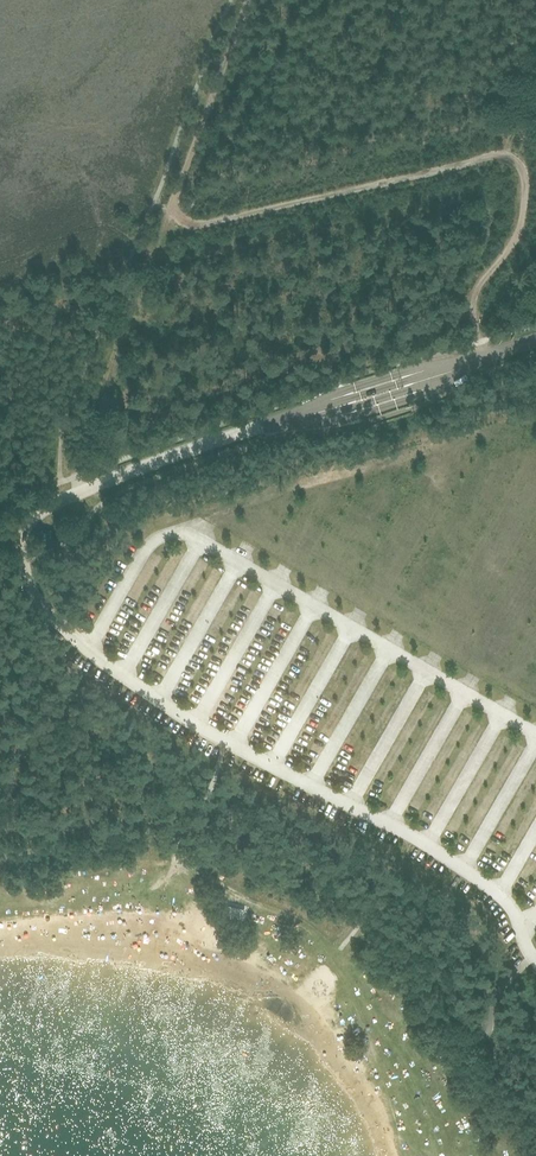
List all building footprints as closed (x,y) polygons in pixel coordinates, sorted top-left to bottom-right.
[(243,910),(243,911),(240,910),(240,909),(229,907),(227,914),(242,917),(244,910),(243,910)]
